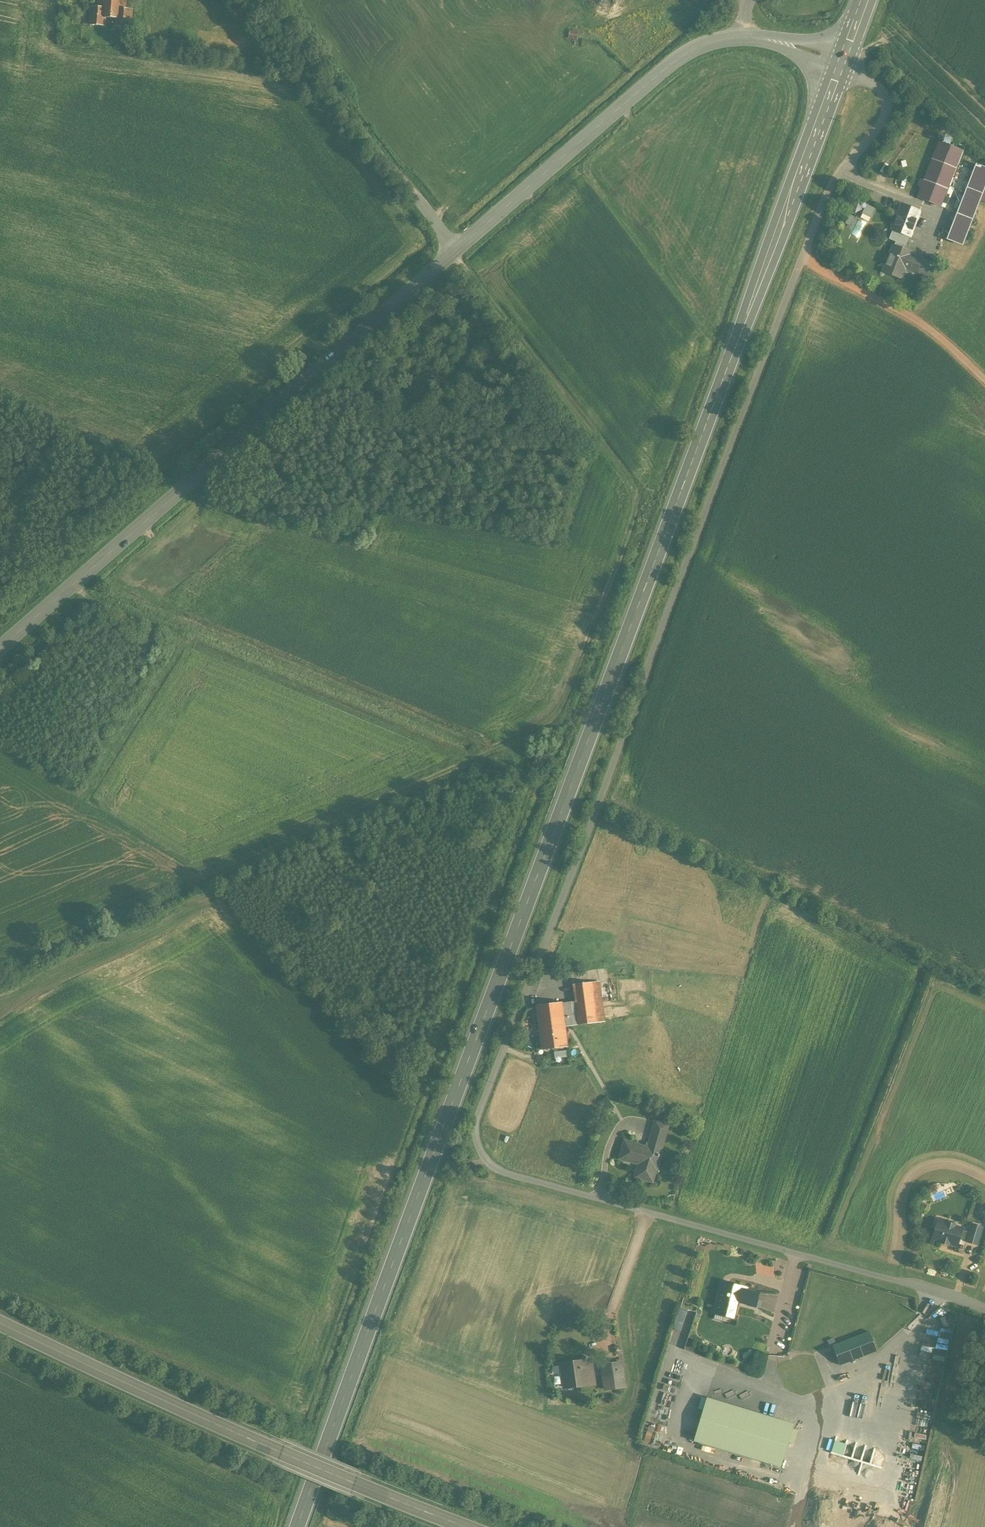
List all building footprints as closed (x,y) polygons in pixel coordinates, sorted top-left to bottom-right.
[(98,7),(91,6),(90,25),(105,26),(105,17),(117,18),(116,27),(131,28),(132,9),(125,9),(126,0),(98,0),(98,7)] [(577,40),(579,31),(570,29),(568,38),(577,40)] [(941,207),(963,151),(939,142),(917,197),(941,207)] [(976,165),(947,239),(962,245),(984,185),(984,169),(976,165)] [(861,241),(874,206),(866,203),(863,210),(860,209),(857,216),(851,214),(844,231),(851,233),(850,237),(861,241)] [(892,225),(893,228),(892,230),(899,232),(908,236),(909,236),(919,211),(902,205),(895,222),(893,223),(892,225)] [(908,236),(899,232),(894,246),(903,249),(908,236)] [(894,246),(893,245),(883,272),(900,278),(904,267),(906,264),(917,269),(921,259),(909,255),(911,252),(903,249),(894,246)] [(935,265),(921,259),(917,269),(916,272),(930,277),(935,265)] [(599,982),(574,985),(576,1001),(579,1025),(604,1022),(602,1003),(599,982)] [(576,1001),(562,1003),(565,1027),(572,1026),(579,1025),(576,1001)] [(562,1003),(536,1006),(542,1050),(568,1047),(565,1027),(562,1003)] [(648,1147),(625,1141),(620,1158),(644,1165),(641,1178),(652,1181),(656,1168),(657,1168),(661,1151),(660,1151),(668,1124),(656,1121),(648,1147)] [(954,1224),(953,1226),(947,1224),(947,1222),(946,1222),(946,1223),(938,1221),(932,1239),(940,1241),(940,1243),(941,1243),(941,1242),(948,1244),(947,1245),(948,1245),(949,1244),(956,1246),(959,1238),(967,1241),(969,1232),(961,1230),(962,1228),(954,1226),(955,1224),(954,1224)] [(982,1227),(972,1224),(969,1232),(967,1241),(966,1241),(977,1245),(982,1227)] [(730,1283),(729,1283),(728,1284),(727,1285),(722,1284),(723,1282),(722,1281),(714,1312),(715,1313),(716,1311),(732,1315),(736,1300),(756,1305),(759,1293),(744,1290),(745,1288),(733,1285),(732,1284),(731,1284),(730,1283)] [(685,1309),(680,1307),(674,1328),(679,1329),(685,1309)] [(869,1331),(838,1343),(841,1351),(835,1353),(839,1365),(876,1350),(875,1345),(878,1344),(873,1331),(870,1332),(869,1331)] [(583,1360),(560,1364),(564,1386),(587,1383),(585,1373),(593,1372),(591,1359),(583,1360)] [(622,1362),(602,1365),(605,1389),(625,1386),(622,1362)] [(793,1424),(706,1397),(694,1440),(781,1466),(793,1424)]
